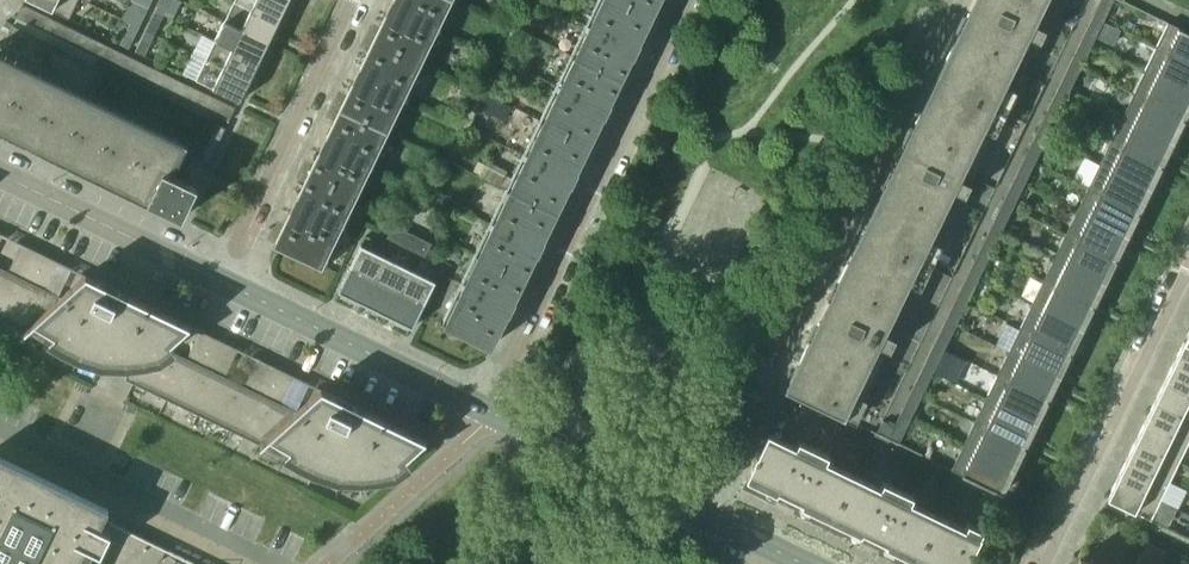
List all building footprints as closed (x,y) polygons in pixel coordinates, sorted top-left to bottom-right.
[(76,0),(31,0),(67,18),(76,0)] [(130,21),(139,26),(148,7),(134,0),(130,0),(122,17),(130,21)] [(171,0),(159,0),(155,9),(164,14),(171,0)] [(286,3),(280,0),(233,0),(232,1),(276,22),(286,3)] [(442,0),(391,0),(369,46),(412,67),(444,1),(442,0)] [(648,18),(611,0),(604,0),(574,63),(616,84),(648,18)] [(657,0),(611,0),(648,18),(657,0)] [(973,14),(970,12),(970,13),(969,12),(937,79),(994,106),(1046,0),(979,0),(973,14)] [(1092,15),(1103,20),(1113,0),(1100,0),(1092,15)] [(232,1),(223,20),(267,42),(276,22),(232,1)] [(227,121),(234,107),(21,3),(14,17),(227,121)] [(144,32),(153,37),(161,20),(152,15),(144,32)] [(1092,44),(1103,20),(1092,15),(1081,39),(1092,44)] [(257,61),(267,42),(223,20),(214,40),(257,61)] [(130,46),(139,26),(130,21),(120,41),(130,46)] [(1156,46),(1188,62),(1188,32),(1168,21),(1156,46)] [(224,127),(215,123),(198,158),(191,155),(179,179),(163,171),(175,147),(82,102),(99,66),(11,24),(0,46),(0,132),(155,207),(155,206),(180,218),(224,127)] [(145,54),(153,37),(144,32),(136,50),(145,54)] [(1092,44),(1081,39),(1070,62),(1080,67),(1092,44)] [(248,80),(257,61),(214,40),(204,59),(248,80)] [(1035,44),(1030,66),(1049,71),(1055,49),(1035,44)] [(380,132),(412,67),(369,46),(338,112),(380,132)] [(1145,69),(1188,91),(1188,62),(1156,46),(1145,69)] [(238,100),(248,80),(204,59),(194,79),(238,100)] [(1069,90),(1080,67),(1070,62),(1058,86),(1069,90)] [(542,129),(585,149),(616,84),(574,63),(542,129)] [(1133,93),(1183,117),(1188,105),(1188,91),(1145,69),(1133,93)] [(919,261),(994,106),(937,79),(905,145),(906,145),(905,146),(908,147),(898,168),(895,167),(894,167),(862,233),(919,261)] [(1047,109),(1058,114),(1069,90),(1058,86),(1047,109)] [(487,93),(482,103),(494,108),(498,98),(487,93)] [(1133,93),(1122,116),(1172,140),(1183,117),(1133,93)] [(1046,137),(1058,114),(1047,109),(1036,132),(1046,137)] [(380,132),(338,112),(306,177),(349,198),(380,132)] [(1122,116),(1111,140),(1160,164),(1172,140),(1122,116)] [(553,215),(585,149),(542,129),(510,194),(553,215)] [(1024,156),(1035,161),(1046,137),(1036,132),(1024,156)] [(1111,140),(1099,163),(1149,187),(1160,164),(1111,140)] [(1024,184),(1035,161),(1024,156),(1013,179),(1024,184)] [(500,184),(505,174),(484,163),(479,173),(500,184)] [(1099,163),(1088,186),(1138,210),(1149,187),(1099,163)] [(317,264),(349,198),(306,177),(274,243),(317,264)] [(1002,203),(1012,207),(1024,184),(1013,179),(1002,203)] [(1088,186),(1077,210),(1126,234),(1138,210),(1088,186)] [(553,215),(510,194),(478,260),(521,281),(553,215)] [(1001,231),(1012,207),(1002,203),(990,226),(1001,231)] [(1077,210),(1065,233),(1115,257),(1126,234),(1077,210)] [(407,226),(394,220),(388,232),(401,238),(407,226)] [(419,231),(407,226),(401,238),(414,244),(419,231)] [(979,249),(989,254),(1001,231),(990,226),(979,249)] [(419,231),(414,244),(426,249),(432,237),(419,231)] [(844,416),(919,261),(862,233),(830,299),(831,300),(833,301),(823,323),(820,321),(820,322),(819,321),(786,389),(844,416)] [(1065,233),(1054,257),(1104,281),(1115,257),(1065,233)] [(0,234),(0,318),(24,330),(28,327),(62,348),(78,356),(101,363),(124,364),(126,379),(260,444),(263,442),(298,463),(314,471),(337,478),(360,479),(378,477),(393,473),(409,463),(404,458),(423,441),(431,444),(432,443),(0,234)] [(386,257),(362,245),(339,291),(363,302),(386,257)] [(978,278),(989,254),(979,249),(968,273),(978,278)] [(386,257),(363,302),(387,314),(410,269),(386,257)] [(1054,257),(1043,280),(1092,304),(1104,281),(1054,257)] [(489,346),(521,281),(478,260),(446,326),(489,346)] [(434,280),(410,269),(387,314),(411,326),(434,280)] [(956,296),(967,301),(978,278),(968,273),(956,296)] [(1043,280),(1031,304),(1081,328),(1092,304),(1043,280)] [(955,324),(967,301),(956,296),(945,320),(955,324)] [(1031,304),(1020,327),(1069,351),(1081,328),(1031,304)] [(933,344),(944,349),(955,324),(945,320),(933,344)] [(1020,327),(1008,350),(1058,374),(1069,351),(1020,327)] [(1173,361),(1188,369),(1188,344),(1184,342),(1184,340),(1183,340),(1173,361)] [(933,371),(944,349),(933,344),(922,366),(933,371)] [(1008,350),(997,374),(1047,398),(1058,374),(1008,350)] [(1173,361),(1163,381),(1188,393),(1188,369),(1173,361)] [(911,390),(921,395),(933,371),(922,366),(911,390)] [(997,374),(986,397),(1035,421),(1047,398),(997,374)] [(1154,400),(1188,417),(1188,393),(1163,381),(1154,400)] [(910,418),(921,395),(911,390),(900,413),(910,418)] [(986,397),(974,421),(1024,445),(1035,421),(986,397)] [(1188,439),(1188,417),(1154,400),(1144,419),(1188,441),(1188,439)] [(876,432),(898,443),(910,418),(900,413),(895,422),(889,419),(888,422),(882,419),(876,432)] [(1144,419),(1135,439),(1179,460),(1188,441),(1144,419)] [(974,421),(963,444),(1013,468),(1024,445),(974,421)] [(768,431),(747,476),(748,477),(747,482),(773,495),(778,490),(801,501),(822,458),(768,431)] [(870,439),(854,431),(839,462),(854,470),(870,439)] [(1169,479),(1179,460),(1135,439),(1126,458),(1169,479)] [(1001,492),(1013,468),(963,444),(951,468),(1001,492)] [(102,518),(107,508),(0,456),(0,563),(154,563),(158,560),(161,555),(164,550),(193,563),(194,563),(197,563),(102,518)] [(862,531),(885,542),(906,499),(822,458),(801,501),(800,508),(857,536),(862,531)] [(1126,458),(1116,477),(1160,499),(1169,479),(1126,458)] [(1150,519),(1160,499),(1116,477),(1106,497),(1150,519)] [(906,499),(885,542),(884,549),(914,563),(967,563),(981,535),(906,499)] [(1121,560),(1129,542),(1117,536),(1109,554),(1121,560)] [(1136,563),(1158,563),(1165,549),(1148,541),(1136,563)] [(1079,558),(1080,557),(1073,553),(1068,563),(1092,563),(1079,558)]
